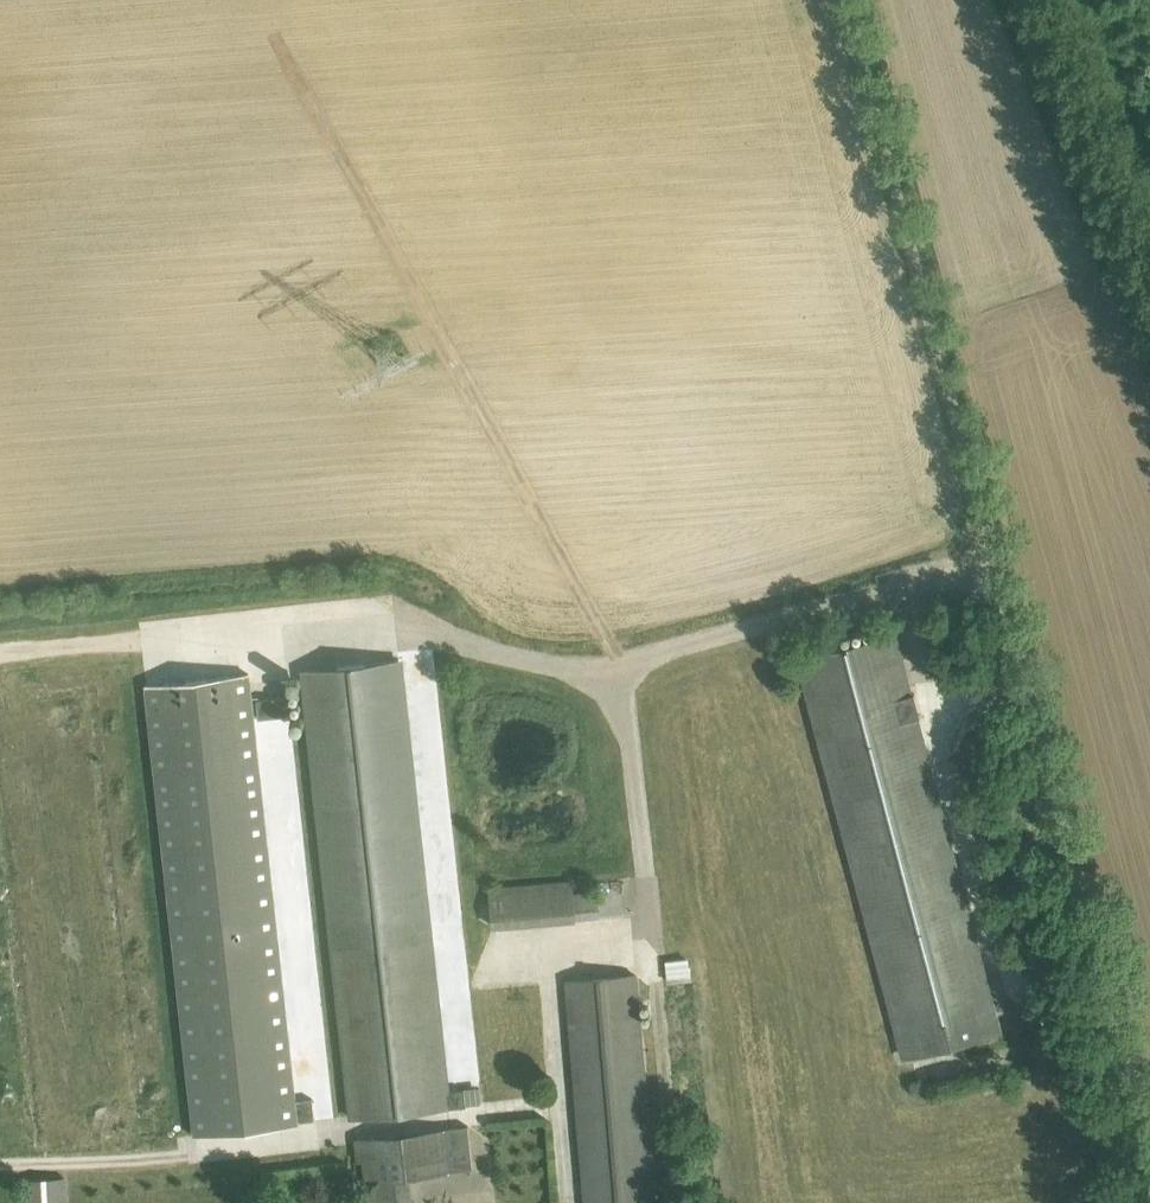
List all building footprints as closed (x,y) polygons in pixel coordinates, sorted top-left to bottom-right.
[(801,657),(907,1056),(999,1032),(915,718),(921,716),(915,693),(909,694),(893,633),(801,657)] [(398,659),(306,670),(336,948),(356,1116),(466,1105),(466,1104),(464,1089),(447,1090),(429,937),(398,659)] [(250,673),(146,684),(195,1135),(299,1123),(298,1120),(315,1118),(313,1098),(296,1100),(250,673)] [(286,694),(256,698),(259,717),(288,713),(286,694)] [(489,885),(493,926),(601,917),(599,889),(575,891),(574,878),(489,885)] [(691,956),(667,958),(670,980),(693,977),(691,956)] [(587,1202),(656,1202),(651,1150),(636,974),(568,980),(587,1202)] [(367,1202),(411,1202),(408,1178),(473,1170),(468,1125),(359,1138),(367,1202)] [(25,1178),(27,1202),(68,1202),(66,1176),(25,1178)]
